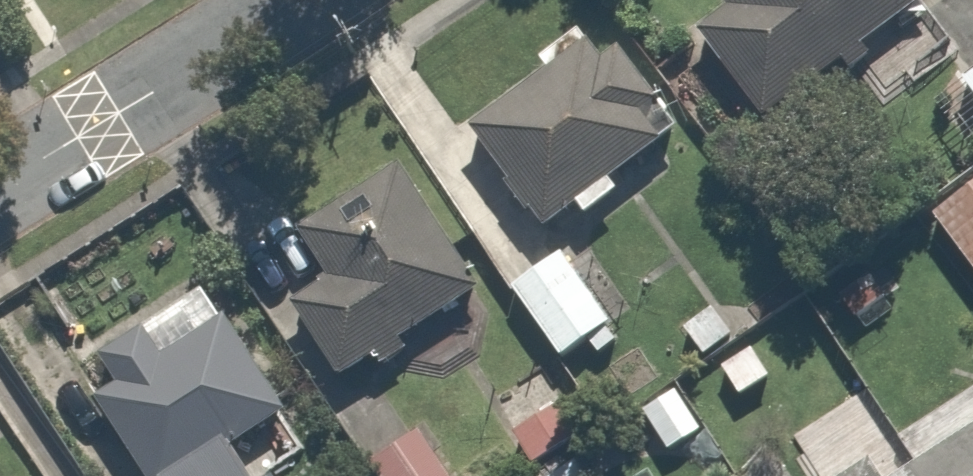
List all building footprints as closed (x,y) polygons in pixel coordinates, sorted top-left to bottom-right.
[(912,0),(720,0),(697,16),(765,113),(837,62),(867,104),(947,49),(912,0)] [(598,64),(576,29),(515,67),(532,95),(443,151),(501,245),(562,207),(567,215),(613,187),(608,180),(671,141),(616,52),(598,64)] [(953,82),(972,106),(972,66),(953,82)] [(473,284),(397,168),(290,239),(321,286),(288,309),(332,376),(473,284)] [(918,222),(972,290),(972,177),(918,222)] [(202,287),(84,364),(103,393),(75,411),(118,475),(279,475),(250,431),(283,410),(202,287)] [(746,332),(718,293),(670,327),(698,366),(746,332)] [(775,380),(755,349),(710,379),(730,409),(775,380)] [(492,404),(526,462),(503,475),(592,475),(533,379),(492,404)] [(698,434),(669,387),(624,415),(653,462),(698,434)] [(404,426),(351,457),(362,475),(434,475),(404,426)] [(888,475),(972,475),(972,427),(888,475)]
